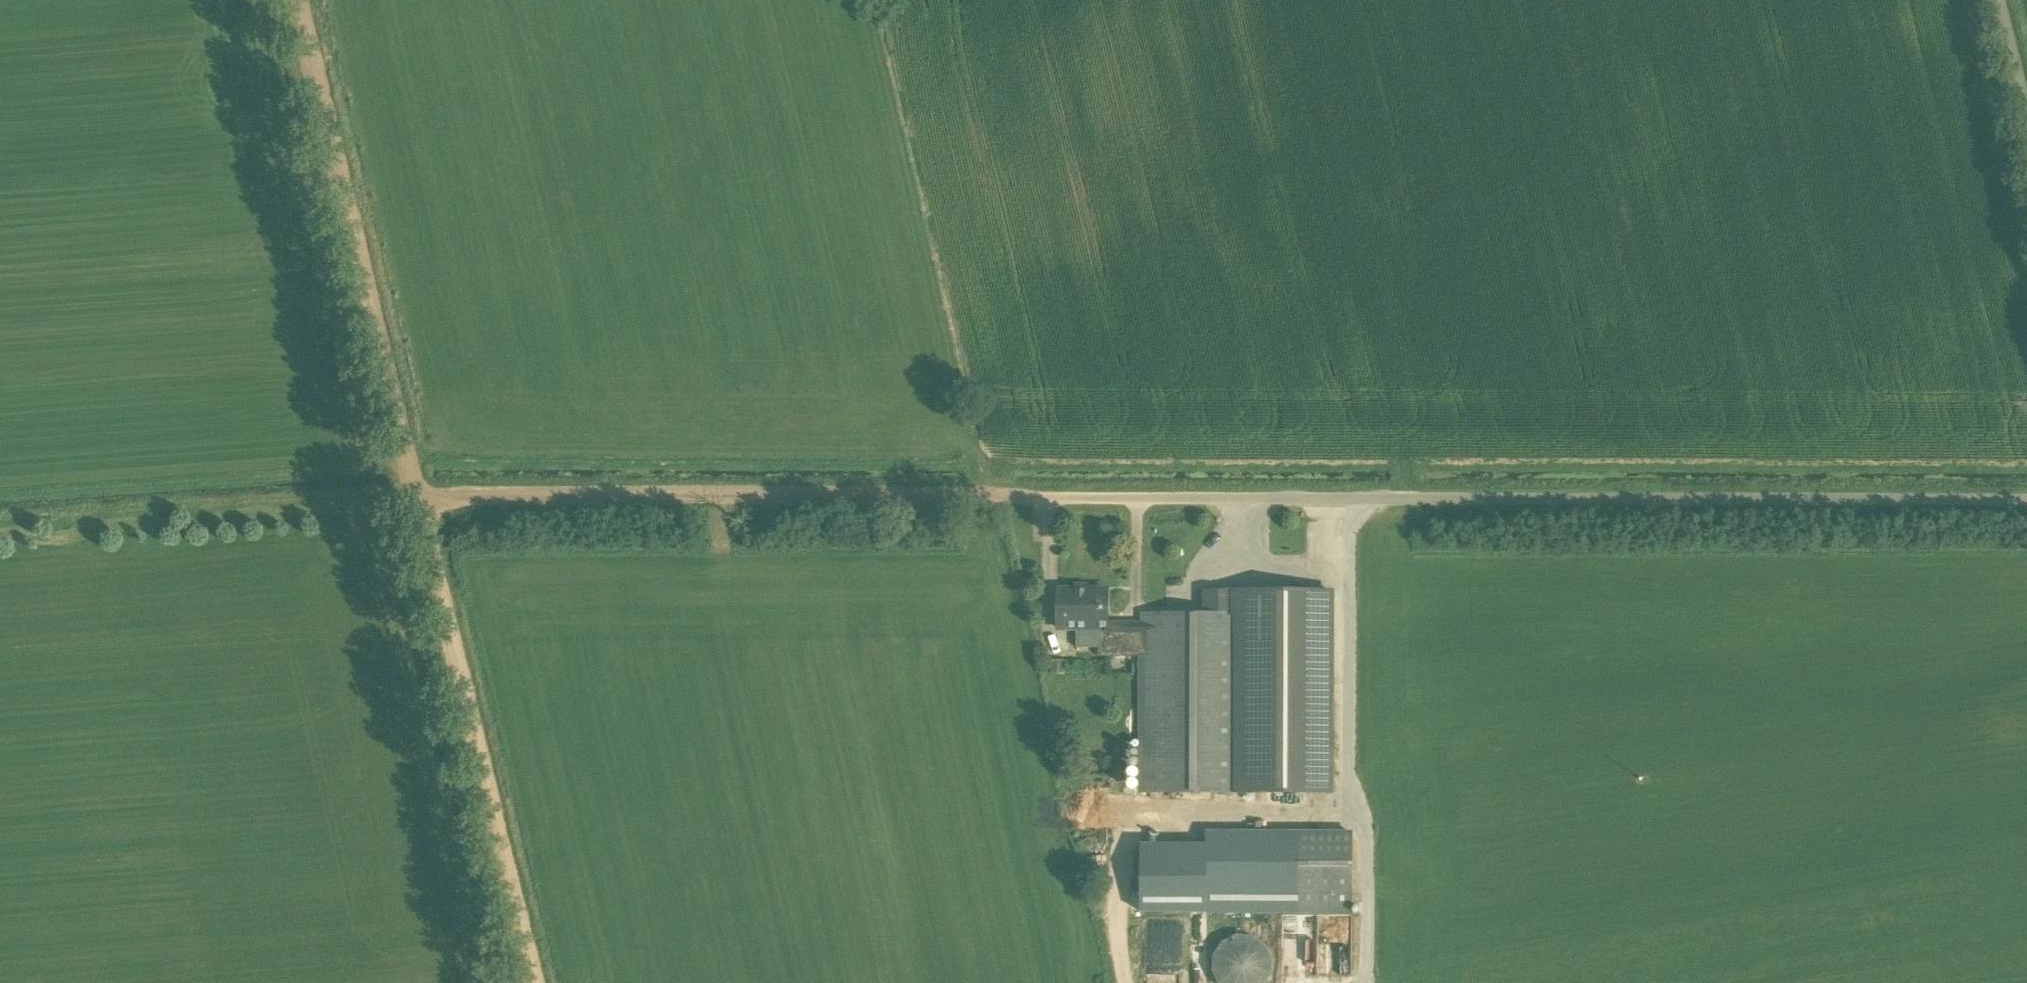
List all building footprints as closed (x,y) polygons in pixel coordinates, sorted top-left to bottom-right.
[(1142,626),(1108,626),(1108,590),(1057,589),(1057,627),(1077,627),(1077,647),(1098,647),(1098,656),(1142,656),(1142,791),(1329,792),(1330,590),(1204,590),(1204,614),(1142,613),(1142,626)] [(1052,659),(1051,674),(1065,674),(1065,659),(1052,659)] [(1352,832),(1297,831),(1207,831),(1207,912),(1297,912),(1352,912),(1352,832)] [(1342,956),(1342,923),(1330,923),(1330,956),(1342,956)]
